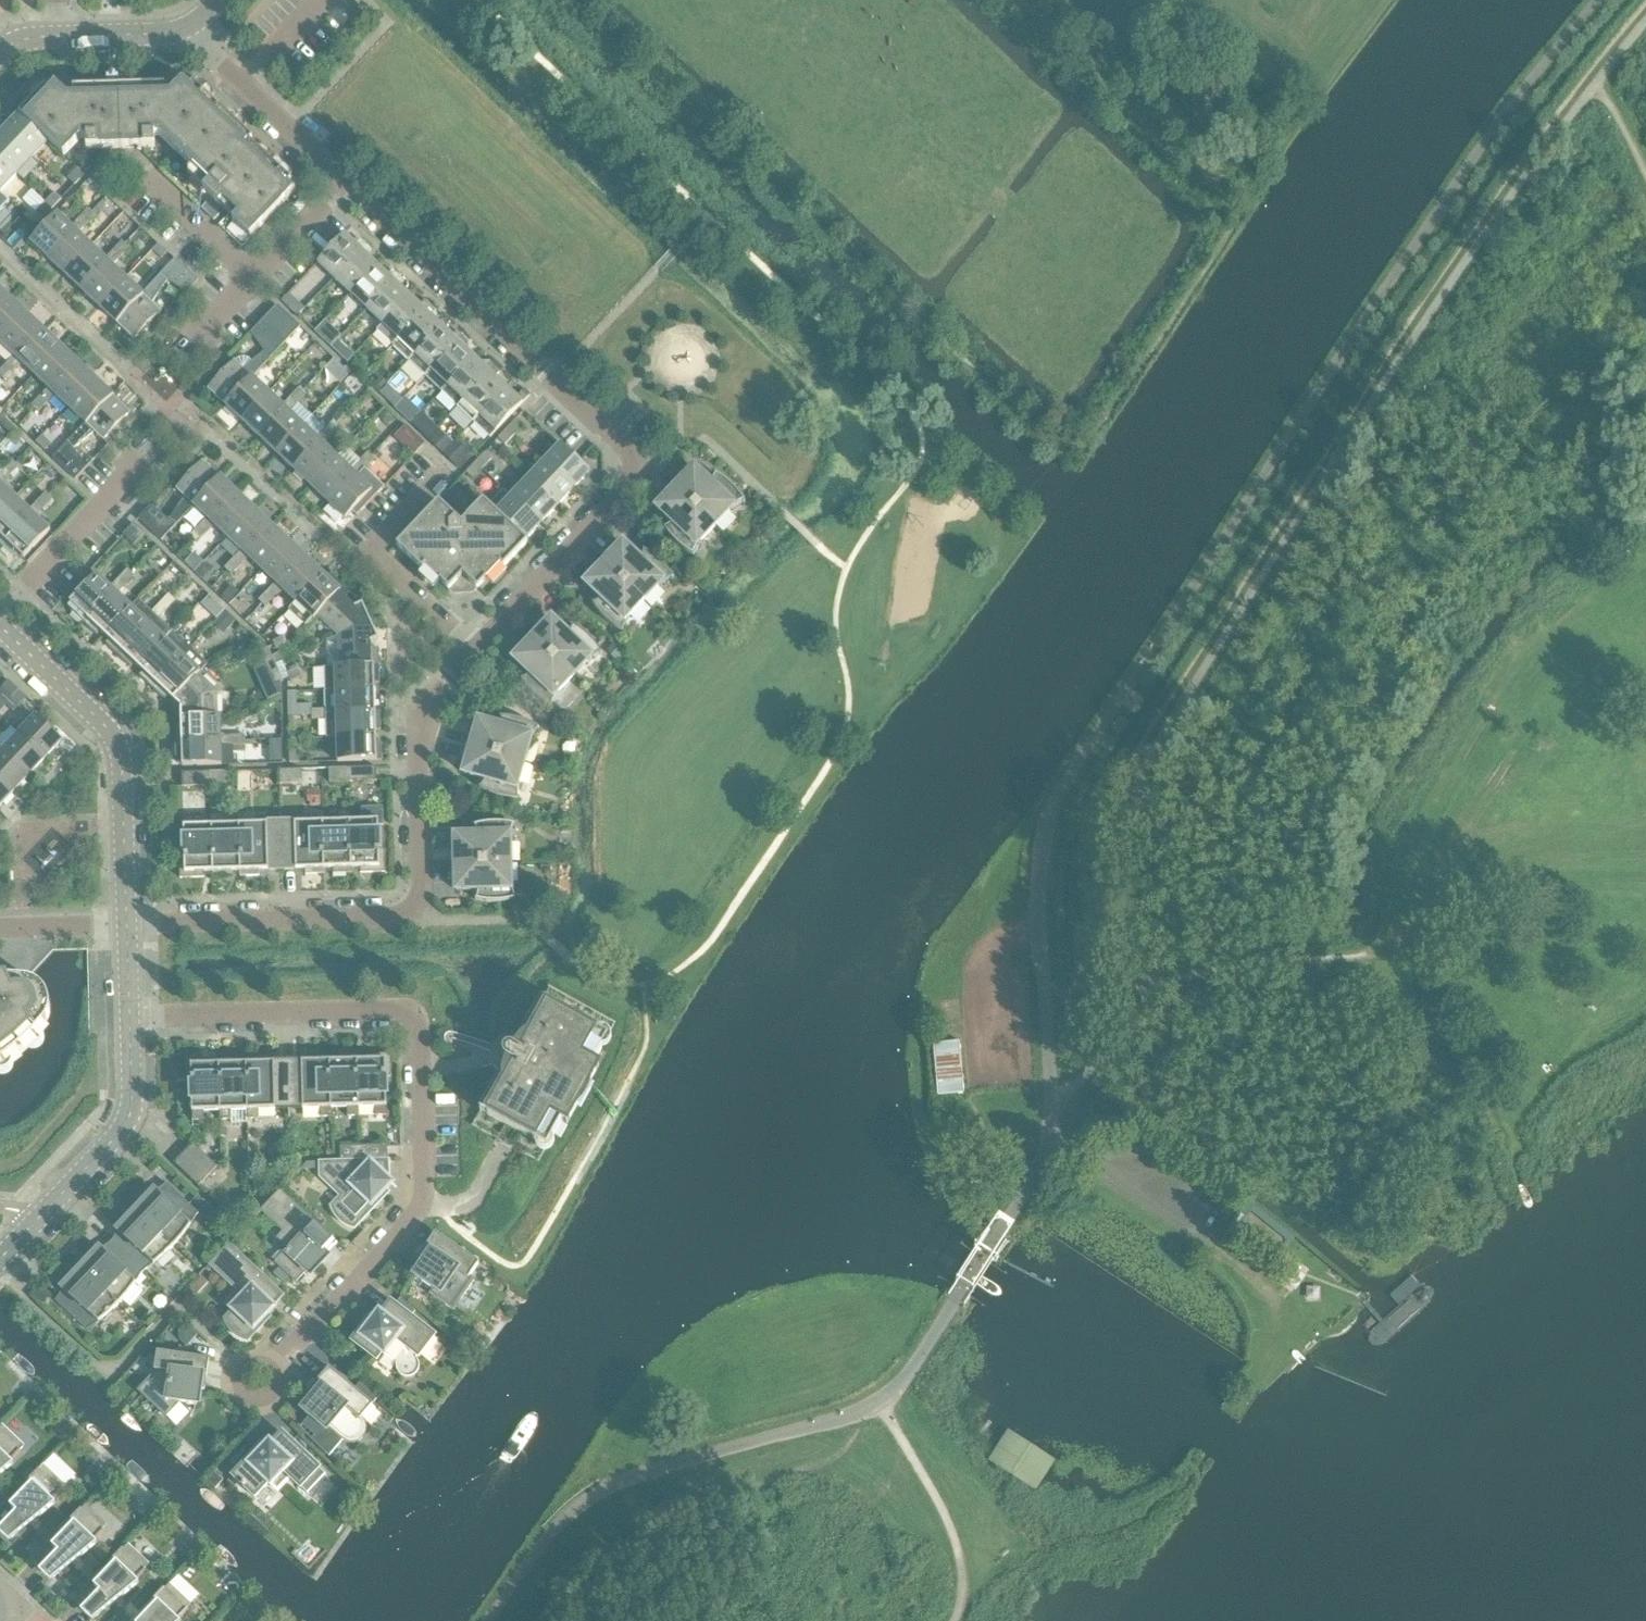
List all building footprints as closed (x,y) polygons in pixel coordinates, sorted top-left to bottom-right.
[(27,107),(18,116),(47,143),(63,158),(80,140),(86,140),(86,151),(97,150),(120,150),(143,149),(154,149),(154,138),(160,138),(209,185),(202,192),(218,207),(222,203),(237,217),(232,223),(249,239),(250,240),(295,192),(277,175),(270,168),(272,166),(249,144),(252,141),(243,132),(240,135),(224,120),(227,117),(211,102),(208,105),(183,81),(170,95),(164,95),(164,87),(129,88),(129,92),(118,92),(107,93),(107,89),(73,90),(73,97),(67,97),(54,85),(30,110),(27,107)] [(18,116),(3,132),(32,159),(47,143),(18,116)] [(0,135),(0,161),(16,176),(32,159),(3,132),(0,135)] [(16,176),(0,161),(0,193),(16,176)] [(68,180),(74,186),(84,176),(77,169),(68,180)] [(31,190),(21,200),(42,220),(52,210),(45,204),(31,190)] [(8,201),(0,194),(0,210),(8,201)] [(54,194),(45,204),(52,210),(61,200),(54,194)] [(79,219),(87,226),(95,216),(88,210),(79,219)] [(74,232),(71,228),(56,215),(30,243),(47,260),(74,232)] [(79,219),(71,228),(74,232),(47,260),(64,276),(91,248),(78,235),(87,226),(79,219)] [(334,280),(365,247),(360,241),(355,246),(344,236),(317,264),(334,280)] [(122,242),(114,251),(121,258),(130,249),(122,242)] [(161,260),(167,253),(158,245),(151,252),(161,260)] [(365,247),(334,280),(350,295),(377,267),(366,256),(370,252),(365,247)] [(91,248),(64,276),(81,292),(108,264),(105,260),(91,248)] [(108,264),(81,292),(99,308),(125,280),(112,267),(121,258),(114,251),(105,260),(108,264)] [(175,261),(142,295),(115,324),(133,341),(160,313),(151,304),(167,282),(186,295),(198,282),(175,261)] [(387,277),(377,267),(350,295),(366,310),(397,277),(392,272),(387,277)] [(397,277),(366,310),(382,325),(375,332),(376,332),(409,297),(398,287),(403,282),(397,277)] [(142,295),(125,280),(99,308),(115,324),(142,295)] [(10,300),(0,291),(0,310),(10,300)] [(282,302),(298,317),(303,311),(287,296),(282,302)] [(409,297),(376,332),(392,347),(429,307),(424,302),(419,307),(409,297)] [(10,300),(0,310),(0,345),(27,316),(10,300)] [(207,390),(225,407),(300,328),(277,307),(250,335),(264,353),(243,370),(234,361),(207,390)] [(429,307),(392,347),(408,363),(441,327),(430,317),(435,313),(429,307)] [(27,316),(0,345),(14,357),(5,366),(12,373),(21,364),(17,361),(44,332),(27,316)] [(329,347),(336,340),(340,336),(325,321),(314,333),(329,347)] [(441,327),(408,363),(424,378),(462,338),(456,333),(452,338),(441,327)] [(61,348),(44,332),(17,361),(21,364),(34,377),(61,348)] [(467,343),(462,338),(424,378),(440,393),(473,358),(463,348),(467,343)] [(354,356),(336,340),(329,347),(346,364),(354,356)] [(61,348),(34,377),(48,390),(39,398),(46,405),(55,396),(51,393),(78,364),(61,348)] [(484,368),(473,358),(440,393),(456,408),(494,368),(488,363),(484,368)] [(334,361),(324,370),(340,385),(351,373),(346,369),(342,369),(334,361)] [(95,381),(78,364),(51,393),(55,396),(68,409),(95,381)] [(5,366),(0,372),(0,378),(4,382),(12,373),(5,366)] [(263,368),(225,407),(242,423),(268,394),(279,383),(263,368)] [(494,368),(456,408),(472,423),(505,388),(495,378),(499,374),(494,368)] [(111,396),(95,381),(68,409),(85,424),(111,396)] [(516,398),(505,388),(472,423),(489,439),(527,399),(521,394),(516,398)] [(299,389),(290,398),(298,405),(298,404),(306,396),(299,389)] [(268,394),(242,423),(259,439),(286,410),(282,407),(268,394)] [(111,396),(85,424),(52,459),(75,481),(87,468),(73,450),(94,433),(103,442),(130,413),(111,396)] [(46,405),(39,398),(31,407),(38,414),(46,405)] [(286,410),(259,439),(276,455),(312,417),(298,404),(298,405),(290,398),(282,407),(286,410)] [(410,411),(404,418),(411,424),(417,418),(421,413),(419,414),(413,408),(410,411)] [(417,418),(411,424),(417,430),(424,437),(427,440),(429,437),(434,432),(437,429),(421,413),(417,418)] [(312,417),(276,455),(293,471),(320,443),(316,439),(325,430),(312,417)] [(517,420),(507,430),(514,436),(523,426),(517,420)] [(325,430),(332,437),(340,428),(333,422),(325,430)] [(404,427),(394,438),(414,457),(415,456),(418,452),(422,447),(424,445),(411,434),(404,427)] [(320,443),(293,471),(310,487),(337,459),(323,446),(332,437),(325,430),(316,439),(320,443)] [(514,436),(507,430),(497,440),(504,447),(514,436)] [(434,432),(427,440),(443,455),(453,444),(439,431),(436,434),(434,432)] [(35,444),(45,452),(51,446),(42,437),(35,444)] [(455,442),(453,444),(443,455),(459,471),(468,461),(465,458),(468,455),(455,442)] [(560,446),(543,464),(572,491),(589,473),(560,446)] [(359,463),(366,469),(374,460),(367,454),(359,463)] [(475,464),(482,470),(491,461),(484,454),(475,464)] [(337,459),(310,487),(327,503),(354,475),(350,472),(337,459)] [(11,462),(3,471),(10,477),(18,468),(11,462)] [(194,508),(221,479),(202,462),(175,490),(184,498),(168,521),(150,508),(138,520),(161,542),(194,508)] [(354,475),(327,503),(345,520),(351,513),(356,517),(385,487),(366,469),(359,463),(350,472),(354,475)] [(482,470),(475,464),(465,474),(472,480),(482,470)] [(572,491),(543,464),(527,481),(556,508),(572,491)] [(694,470),(675,490),(715,528),(729,512),(743,504),(743,505),(744,504),(741,500),(740,498),(738,496),(735,492),(729,486),(725,483),(721,480),(714,476),(714,477),(715,478),(710,486),(694,470)] [(15,499),(1,486),(10,477),(3,471),(0,473),(0,515),(15,499)] [(221,479),(194,508),(207,520),(198,529),(205,535),(214,526),(210,523),(237,495),(221,479)] [(556,508),(527,481),(511,498),(540,525),(556,508)] [(503,490),(488,507),(524,541),(540,525),(511,498),(503,490)] [(715,528),(675,490),(656,510),(672,526),(665,530),(664,529),(663,530),(666,534),(669,538),(672,542),(676,546),(680,550),(684,553),(688,556),(693,558),(694,557),(693,557),(700,543),(715,528)] [(37,503),(44,509),(52,501),(45,494),(37,503)] [(254,511),(237,495),(210,523),(214,526),(227,539),(254,511)] [(0,515),(0,546),(1,547),(32,515),(28,512),(15,499),(0,515)] [(524,541),(488,507),(482,502),(461,525),(438,503),(396,547),(422,572),(424,569),(448,592),(453,587),(471,586),(477,591),(500,567),(502,570),(527,544),(524,541)] [(37,503),(28,512),(32,515),(1,547),(14,559),(18,555),(23,560),(50,532),(35,518),(44,509),(37,503)] [(254,511),(227,539),(241,552),(232,561),(239,567),(248,559),(244,555),(271,527),(254,511)] [(133,525),(123,536),(134,547),(144,535),(133,525)] [(288,543),(271,527),(244,555),(248,559),(261,571),(288,543)] [(205,535),(198,529),(190,537),(197,544),(205,535)] [(305,559),(288,543),(261,571),(275,584),(266,593),(273,600),(282,591),(278,587),(305,559)] [(603,565),(643,603),(658,588),(671,580),(672,581),(673,580),(671,578),(670,575),(667,571),(665,569),(662,565),(656,560),(654,558),(649,555),(647,554),(643,551),(642,553),(643,553),(639,561),(622,545),(603,565)] [(322,575),(305,559),(278,587),(282,591),(295,603),(322,575)] [(239,567),(232,561),(224,570),(231,576),(239,567)] [(643,603),(603,565),(584,585),(601,601),(593,606),(593,605),(592,605),(594,610),(596,612),(601,618),(605,622),(611,627),(613,628),(617,631),(621,634),(622,633),(621,632),(629,618),(643,603)] [(127,571),(118,580),(125,587),(134,578),(127,571)] [(113,592),(110,589),(96,575),(69,604),(74,609),(71,613),(83,624),(113,592)] [(317,617),(344,588),(330,575),(327,579),(322,575),(295,603),(288,611),(305,627),(312,619),(314,621),(317,617)] [(113,592),(83,624),(96,636),(99,633),(104,637),(131,608),(117,596),(125,587),(118,580),(110,589),(113,592)] [(355,599),(344,588),(317,617),(339,637),(370,623),(362,605),(355,609),(350,604),(355,599)] [(273,600),(266,593),(258,602),(265,608),(273,600)] [(168,596),(153,612),(160,619),(168,610),(164,607),(172,599),(168,596)] [(176,602),(172,599),(164,607),(168,610),(176,602)] [(138,601),(131,608),(104,637),(108,641),(105,645),(117,657),(148,625),(144,621),(152,613),(138,601)] [(148,625),(117,657),(130,669),(133,665),(138,669),(172,633),(159,620),(160,619),(153,612),(152,613),(144,621),(148,625)] [(225,612),(212,626),(222,635),(235,622),(225,612)] [(576,629),(571,627),(571,628),(572,629),(568,637),(551,621),(532,640),(572,679),(586,663),(600,655),(600,656),(601,655),(600,653),(598,651),(595,647),(592,643),(588,639),(584,636),(580,632),(576,629)] [(378,641),(370,623),(339,637),(339,667),(379,666),(378,650),(371,650),(371,644),(378,641)] [(189,649),(172,633),(138,669),(143,673),(139,677),(151,689),(189,649)] [(284,638),(272,643),(276,651),(287,646),(284,638)] [(572,679),(532,640),(513,660),(530,676),(522,681),(521,680),(520,681),(521,683),(526,689),(530,693),(533,697),(539,702),(546,707),(550,709),(551,708),(550,708),(557,694),(572,679)] [(207,666),(189,649),(151,689),(164,701),(168,697),(172,701),(173,702),(197,675),(198,675),(207,666)] [(264,664),(273,660),(268,649),(259,652),(264,664)] [(285,651),(272,656),(276,664),(288,658),(285,651)] [(278,671),(273,660),(264,664),(269,675),(278,671)] [(379,666),(339,667),(323,668),(323,691),(335,691),(372,690),(372,684),(379,684),(379,666)] [(286,674),(289,680),(290,683),(302,678),(298,669),(286,674)] [(283,682),(278,671),(269,675),(274,686),(283,682)] [(173,702),(172,701),(169,703),(177,720),(180,720),(180,719),(217,719),(217,718),(216,693),(198,675),(197,675),(173,702)] [(0,690),(0,716),(5,720),(19,706),(1,689),(0,690)] [(372,690),(323,691),(324,711),(323,711),(324,720),(336,720),(336,715),(380,714),(379,697),(372,697),(372,690)] [(324,720),(323,711),(311,711),(311,721),(324,720)] [(336,720),(324,720),(325,739),(336,738),(373,738),(373,731),(380,731),(380,714),(336,715),(336,720)] [(18,734),(45,759),(62,742),(35,717),(18,734)] [(180,719),(180,720),(180,726),(175,726),(176,743),(220,742),(220,737),(219,718),(217,718),(217,719),(180,719)] [(478,722),(470,749),(523,764),(529,744),(537,730),(538,731),(539,730),(534,727),(532,726),(527,724),(522,722),(515,720),(507,719),(499,718),(499,720),(500,720),(500,729),(478,722)] [(45,759),(18,734),(2,751),(29,776),(45,759)] [(232,737),(232,747),(245,746),(244,736),(232,737)] [(220,742),(176,743),(176,760),(181,761),(182,767),(221,766),(220,747),(232,747),(232,737),(220,737),(220,742)] [(373,738),(336,738),(337,763),(381,762),(381,743),(373,744),(373,738)] [(281,764),(281,742),(268,742),(269,764),(281,764)] [(523,764),(470,749),(462,775),(485,782),(480,789),(479,788),(478,790),(483,792),(485,793),(490,796),(495,797),(497,798),(502,799),(510,801),(518,801),(518,800),(517,800),(517,784),(523,764)] [(0,754),(0,782),(13,794),(29,776),(2,751),(0,754)] [(289,752),(289,764),(298,764),(298,752),(289,752)] [(376,768),(343,769),(343,783),(376,782),(376,768)] [(343,783),(343,769),(329,770),(329,784),(343,783)] [(302,785),(301,771),(279,771),(279,785),(302,785)] [(215,787),(214,773),(181,774),(182,788),(215,787)] [(229,773),(214,773),(215,787),(229,787),(229,773)] [(238,773),(239,789),(249,789),(249,773),(238,773)] [(0,782),(0,807),(13,794),(0,782)] [(382,808),(362,809),(362,822),(350,822),(351,844),(351,869),(352,869),(360,869),(360,874),(384,874),(383,851),(378,851),(377,822),(383,822),(382,808)] [(351,869),(351,844),(350,813),(338,814),(338,823),(323,823),(324,870),(333,869),(333,875),(352,874),(352,869),(351,869)] [(311,823),(280,824),(282,871),(306,870),(306,876),(325,875),(324,870),(323,823),(322,814),(310,814),(311,823)] [(282,871),(280,824),(250,825),(249,816),(237,816),(238,826),(239,872),(239,878),(260,877),(259,872),(282,871)] [(239,872),(238,826),(222,826),(222,817),(210,817),(210,826),(212,873),(212,879),(231,878),(230,872),(239,872)] [(212,873),(210,826),(195,827),(195,818),(183,818),(184,856),(179,856),(179,879),(203,879),(203,873),(212,873)] [(478,826),(473,828),(473,829),(475,829),(477,837),(454,838),(454,865),(510,864),(509,843),(513,828),(514,828),(514,827),(509,826),(504,825),(499,824),(494,824),(488,825),(483,825),(478,826)] [(510,864),(454,865),(455,893),(478,892),(476,901),(475,901),(474,902),(482,904),(490,904),(498,904),(503,904),(508,903),(516,901),(515,900),(510,885),(510,864)] [(4,1063),(19,1051),(31,1041),(43,1027),(45,1024),(48,1018),(49,1010),(49,1003),(47,997),(42,991),(37,986),(31,983),(24,982),(9,981),(1,981),(0,981),(0,1066),(4,1063)] [(494,1085),(488,1097),(471,1127),(505,1145),(538,1163),(553,1136),(559,1139),(576,1108),(588,1086),(605,1055),(600,1052),(615,1024),(548,987),(531,1017),(529,1020),(527,1023),(525,1026),(525,1029),(518,1042),(515,1041),(512,1040),(507,1040),(504,1041),(500,1043),(498,1044),(495,1048),(494,1049),(504,1054),(507,1063),(508,1064),(505,1070),(503,1069),(494,1085)] [(959,1043),(933,1045),(937,1096),(963,1094),(959,1043)] [(366,1062),(358,1062),(359,1108),(374,1108),(374,1117),(386,1117),(385,1079),(390,1078),(390,1055),(365,1056),(366,1062)] [(338,1062),(330,1063),(331,1109),(347,1109),(347,1118),(359,1118),(359,1108),(358,1062),(358,1056),(338,1057),(338,1062)] [(331,1109),(330,1063),(330,1057),(311,1058),(311,1063),(288,1064),(289,1110),(319,1109),(319,1119),(331,1118),(331,1109)] [(246,1111),(245,1065),(237,1065),(237,1059),(218,1060),(218,1066),(219,1112),(219,1121),(231,1121),(231,1112),(246,1111)] [(289,1110),(288,1064),(264,1064),(264,1059),(245,1059),(245,1065),(246,1111),(247,1120),(258,1120),(258,1111),(289,1110)] [(219,1112),(218,1066),(209,1066),(209,1060),(185,1061),(185,1084),(191,1084),(192,1122),(204,1122),(203,1112),(219,1112)] [(588,1086),(576,1108),(580,1103),(584,1098),(586,1094),(588,1088),(588,1086)] [(183,1155),(207,1178),(217,1168),(192,1145),(183,1155)] [(387,1146),(353,1147),(354,1161),(387,1160),(387,1146)] [(354,1161),(353,1147),(340,1148),(340,1162),(354,1161)] [(207,1178),(183,1155),(173,1164),(198,1188),(207,1178)] [(305,1164),(299,1170),(320,1170),(320,1178),(341,1198),(332,1207),(332,1206),(331,1207),(336,1217),(344,1225),(355,1230),(355,1228),(387,1194),(385,1192),(392,1184),(388,1180),(387,1161),(305,1164)] [(139,1207),(135,1211),(173,1248),(177,1243),(176,1241),(188,1229),(186,1227),(198,1215),(166,1185),(142,1210),(139,1207)] [(305,1273),(308,1276),(319,1264),(316,1261),(334,1242),(280,1191),(260,1211),(284,1234),(277,1240),(288,1251),(275,1264),(296,1283),(305,1273)] [(173,1248),(135,1211),(131,1216),(134,1219),(110,1243),(143,1274),(154,1262),(155,1263),(167,1251),(169,1252),(173,1248)] [(469,1278),(478,1265),(435,1235),(425,1249),(430,1253),(413,1277),(433,1291),(430,1296),(453,1312),(474,1281),(469,1278)] [(84,1265),(80,1269),(118,1306),(122,1301),(121,1300),(133,1287),(131,1286),(143,1274),(110,1243),(87,1268),(84,1265)] [(229,1245),(209,1265),(238,1293),(226,1306),(232,1312),(226,1319),(225,1319),(224,1319),(229,1330),(237,1338),(248,1342),(249,1341),(248,1341),(269,1318),(267,1316),(274,1309),(272,1307),(283,1296),(229,1245)] [(118,1306),(80,1269),(76,1274),(79,1277),(55,1302),(87,1332),(99,1320),(100,1321),(112,1309),(114,1310),(118,1306)] [(1347,1354),(1348,1367),(1360,1371),(1452,1292),(1457,1285),(1456,1275),(1446,1274),(1438,1277),(1347,1354)] [(370,1319),(351,1343),(376,1362),(382,1355),(384,1357),(385,1355),(398,1364),(398,1371),(401,1376),(407,1378),(413,1376),(417,1370),(417,1364),(413,1359),(415,1356),(418,1359),(434,1337),(390,1303),(381,1315),(378,1313),(372,1320),(370,1319)] [(206,1378),(209,1361),(191,1358),(180,1347),(172,1356),(157,1353),(154,1372),(157,1372),(139,1392),(166,1418),(178,1404),(196,1407),(200,1377),(206,1378)] [(321,1388),(301,1411),(308,1418),(302,1426),(314,1437),(310,1442),(329,1458),(343,1441),(349,1444),(356,1443),(362,1439),(365,1433),(365,1426),(361,1420),(372,1406),(371,1405),(378,1397),(360,1381),(353,1390),(329,1369),(316,1384),(321,1388)] [(20,1452),(24,1447),(1,1425),(0,1426),(0,1473),(20,1452)] [(987,1460),(1035,1491),(1055,1461),(1007,1430),(987,1460)] [(271,1445),(269,1443),(262,1450),(260,1448),(231,1477),(241,1486),(241,1487),(244,1490),(244,1489),(254,1499),(267,1485),(270,1487),(271,1486),(277,1491),(289,1479),(307,1496),(326,1476),(281,1434),(271,1445)] [(0,1510),(0,1532),(9,1541),(26,1524),(27,1523),(26,1522),(33,1514),(37,1518),(61,1492),(66,1487),(42,1465),(38,1470),(0,1510)] [(30,1561),(51,1581),(69,1562),(67,1561),(75,1554),(79,1558),(103,1532),(80,1509),(30,1561)] [(44,1528),(31,1542),(40,1550),(53,1537),(44,1528)] [(72,1601),(93,1620),(111,1602),(109,1601),(116,1594),(120,1597),(145,1571),(143,1569),(147,1566),(127,1547),(124,1551),(122,1549),(72,1601)] [(187,1611),(185,1609),(188,1605),(169,1587),(165,1591),(163,1589),(133,1620),(177,1620),(187,1611)] [(115,1620),(132,1620),(139,1613),(130,1605),(115,1620)]
